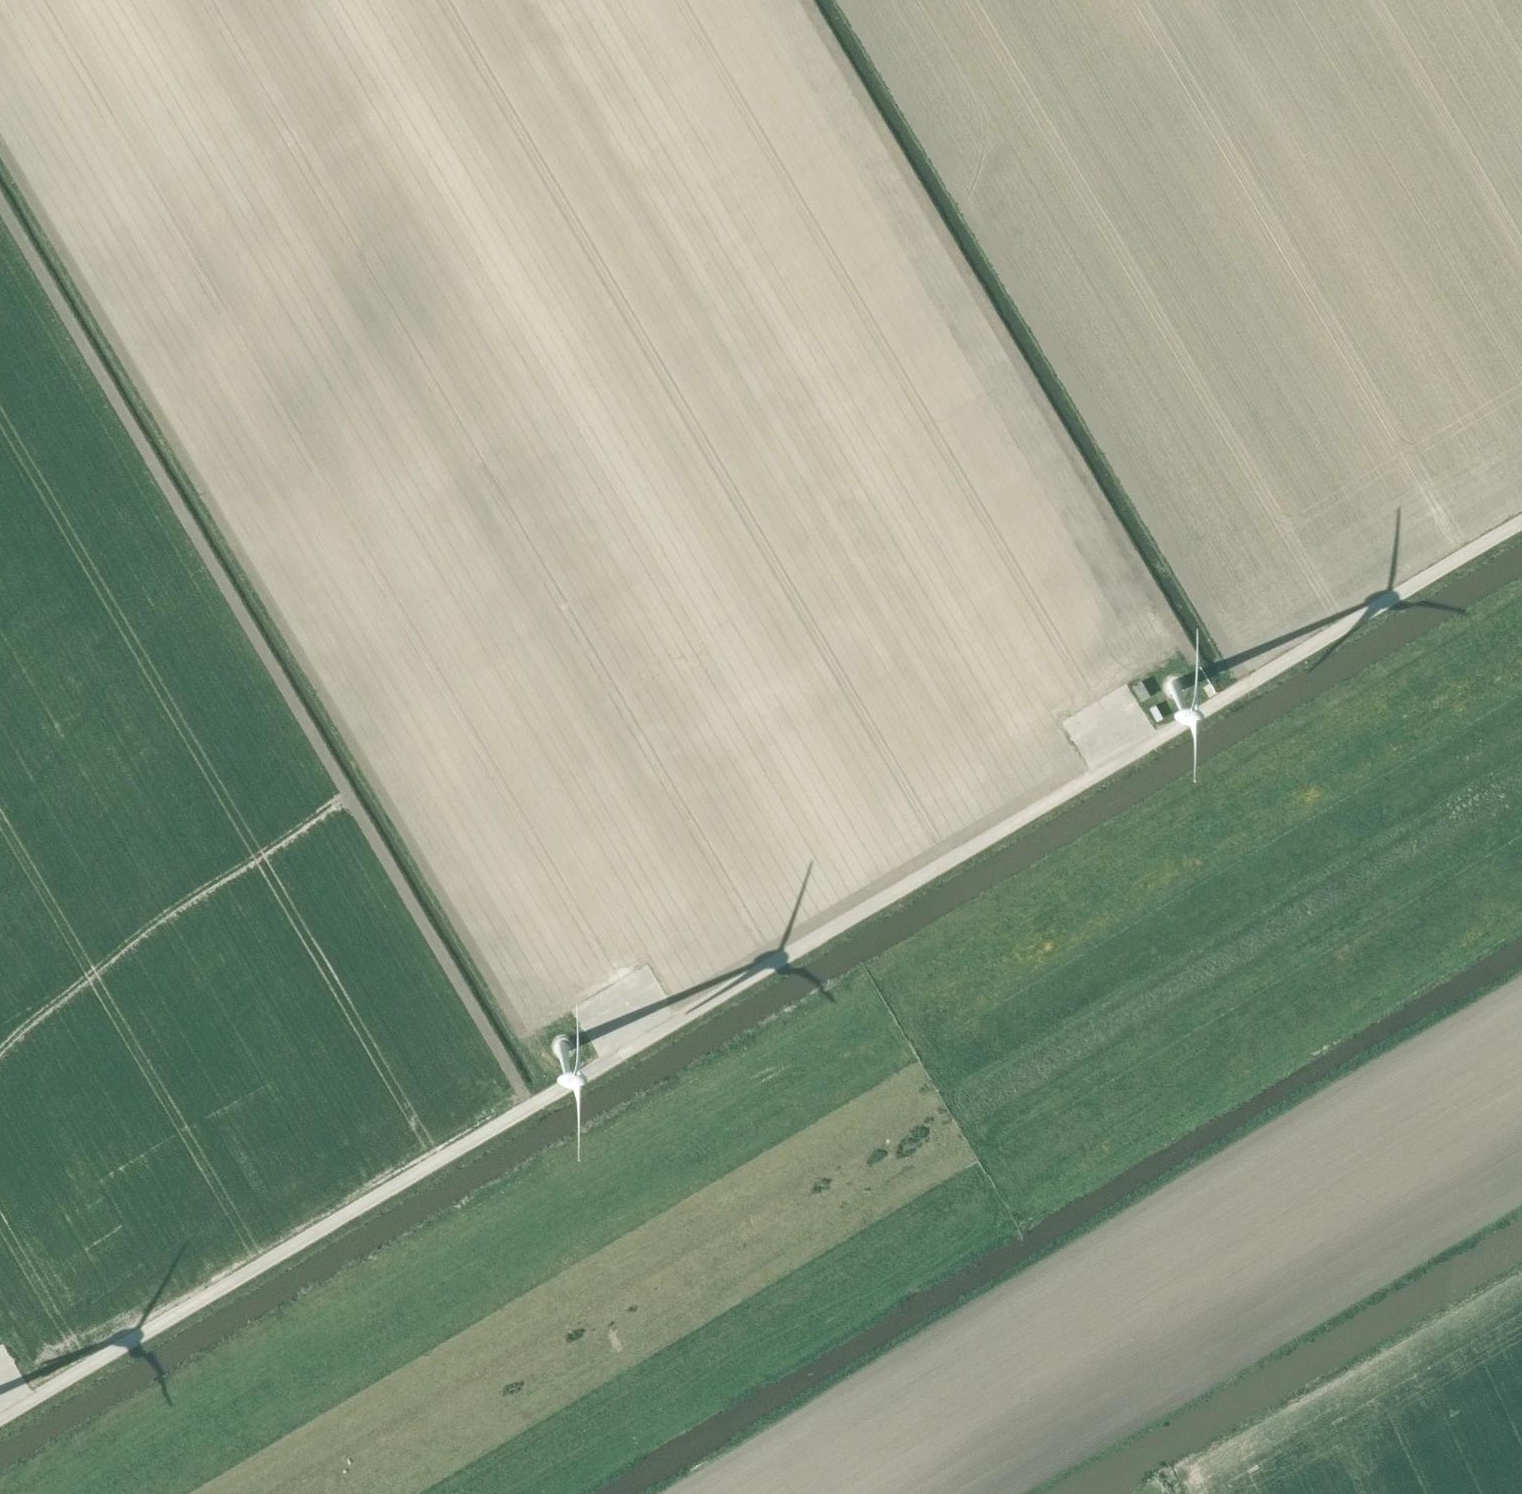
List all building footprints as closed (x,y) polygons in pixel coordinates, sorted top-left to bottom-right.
[(1168,685),(1168,686),(1168,687),(1169,688),(1169,689),(1169,690),(1170,690),(1170,691),(1171,691),(1172,692),(1173,692),(1174,693),(1175,693),(1176,693),(1177,693),(1177,692),(1178,692),(1179,692),(1179,691),(1180,691),(1180,690),(1181,690),(1181,689),(1182,688),(1182,687),(1182,686),(1182,685),(1182,684),(1181,683),(1181,682),(1180,682),(1180,681),(1179,680),(1178,680),(1178,679),(1177,679),(1176,679),(1175,679),(1174,679),(1173,679),(1172,679),(1172,680),(1171,680),(1170,681),(1170,682),(1169,682),(1169,683),(1168,684),(1168,685)] [(556,1046),(556,1047),(556,1048),(556,1049),(556,1050),(557,1050),(557,1051),(558,1052),(559,1052),(559,1053),(560,1053),(561,1053),(562,1053),(563,1053),(564,1053),(565,1053),(566,1052),(567,1052),(567,1051),(568,1051),(568,1050),(569,1049),(569,1048),(569,1047),(569,1046),(569,1045),(569,1044),(568,1044),(568,1043),(567,1042),(567,1041),(566,1041),(565,1040),(564,1040),(563,1040),(562,1040),(561,1040),(560,1040),(559,1041),(558,1041),(558,1042),(557,1042),(557,1043),(556,1044),(556,1045),(556,1046)]
